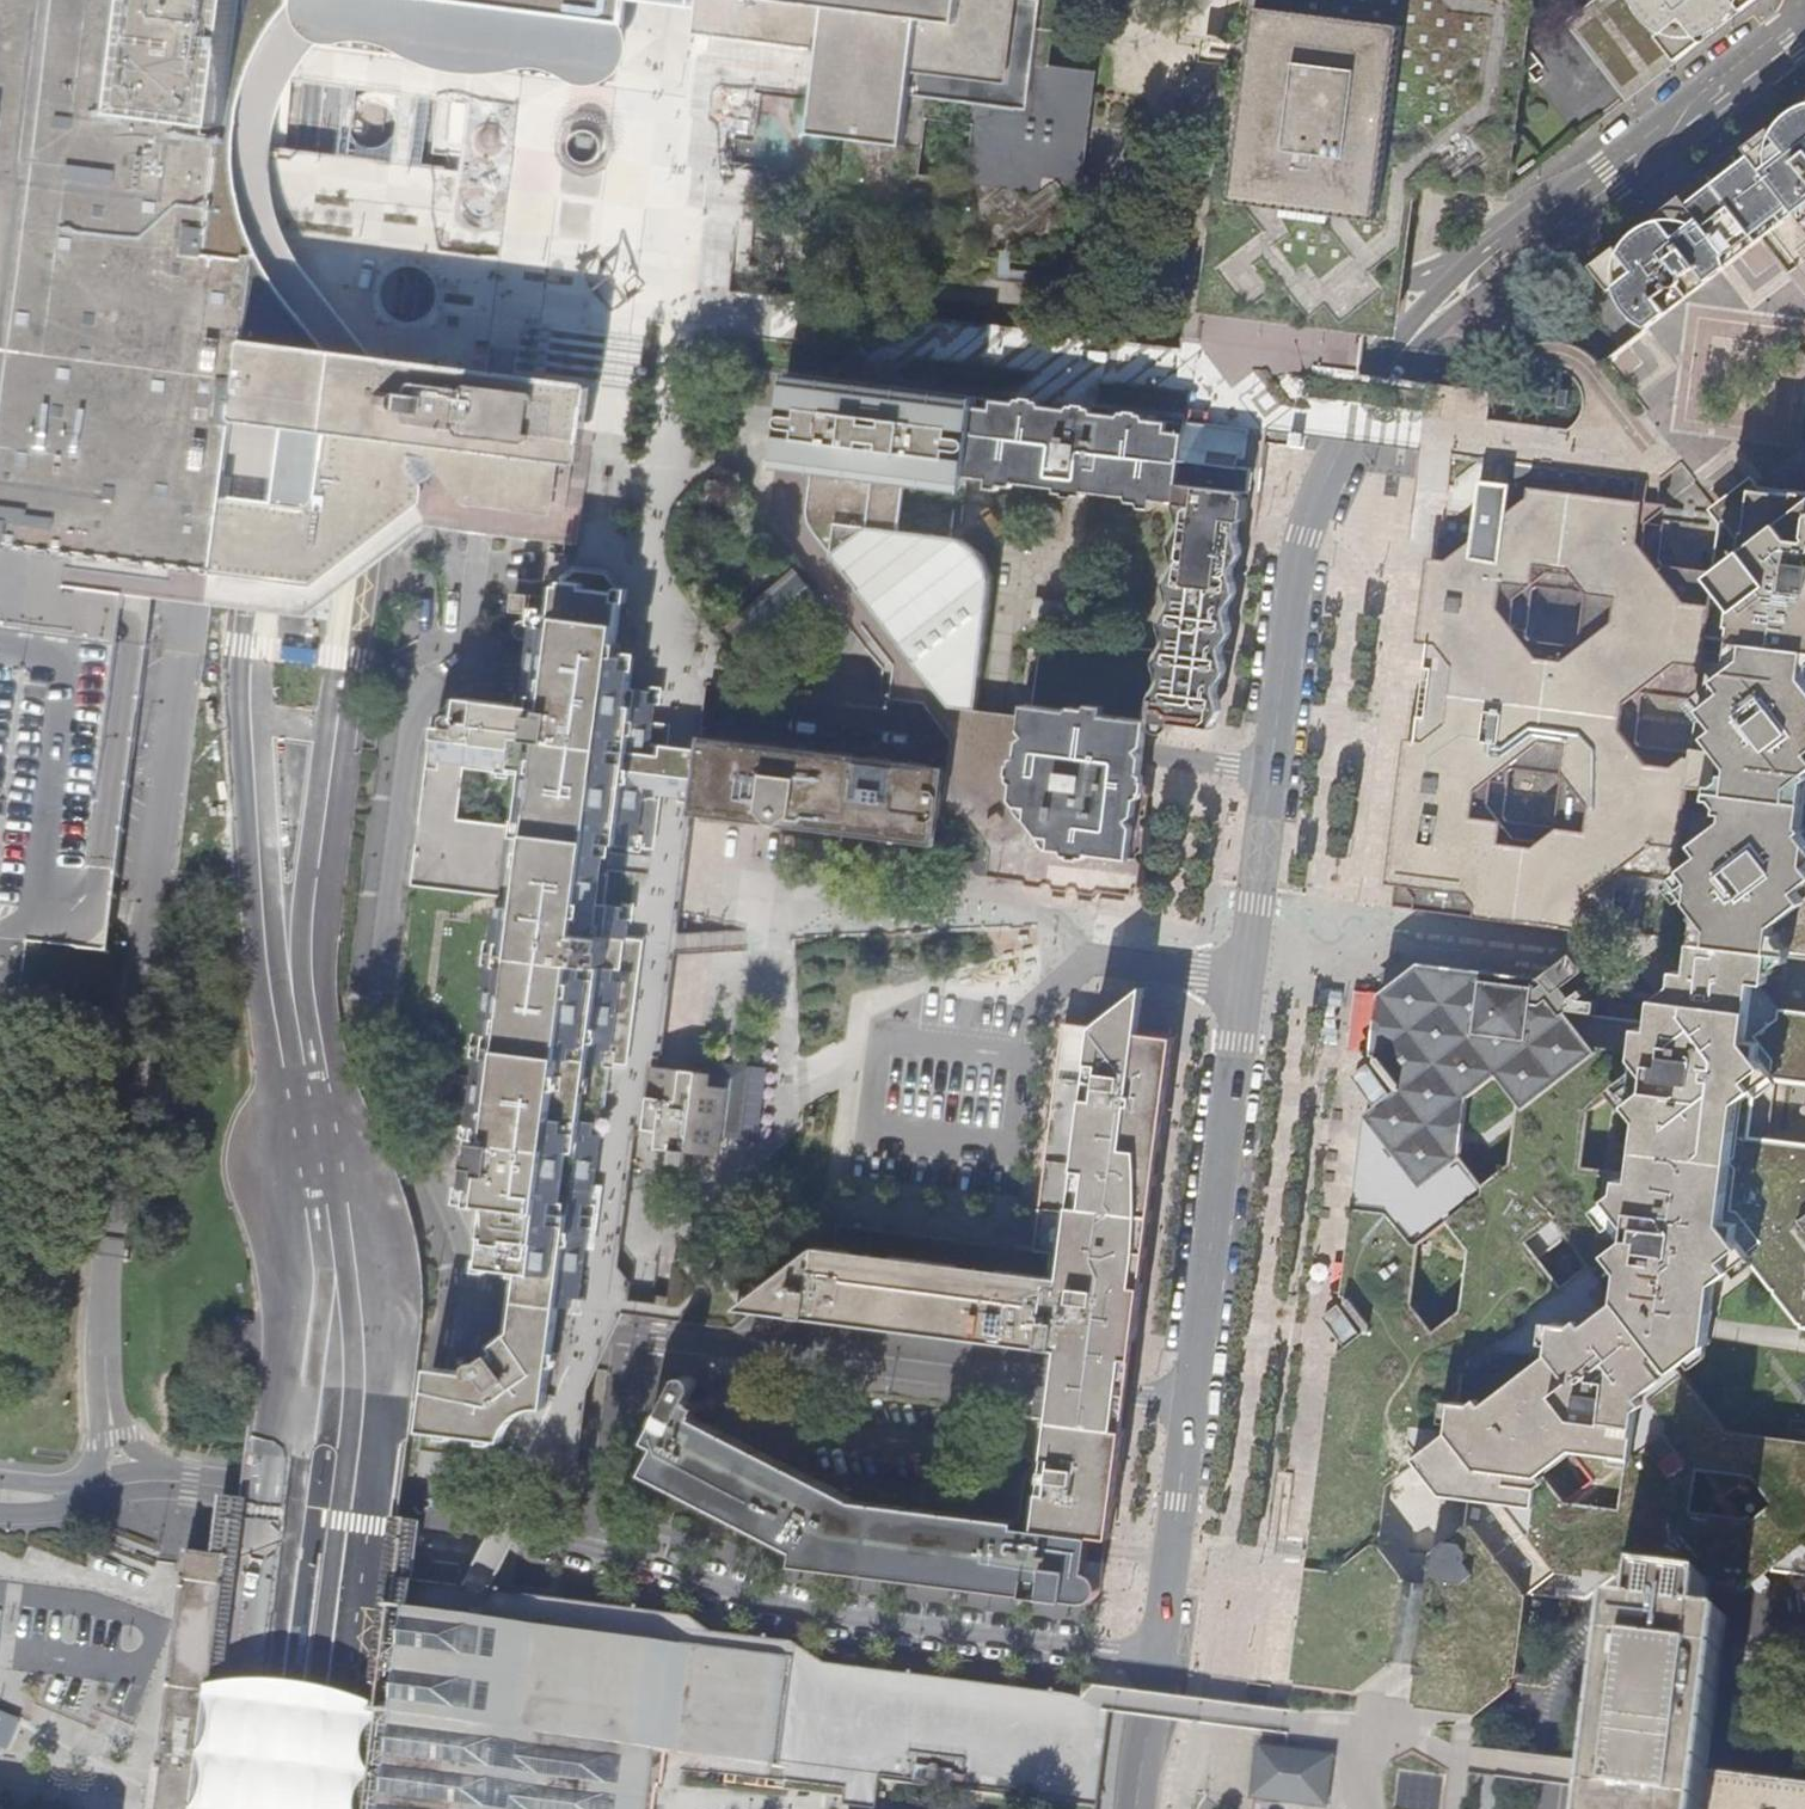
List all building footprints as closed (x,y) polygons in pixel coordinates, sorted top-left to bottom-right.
[(66,555),(191,571),(215,574),(224,497),(234,420),(243,351),(244,340),(258,237),(229,234),(235,189),(247,90),(258,0),(0,0),(0,547),(66,555)] [(402,0),(333,0),(329,34),(398,42),(402,0)] [(398,42),(613,69),(622,0),(402,0),(398,42)] [(694,33),(820,50),(814,94),(809,132),(856,139),(905,145),(912,87),(1021,101),(1035,103),(1039,71),(1048,0),(623,0),(661,5),(698,9),(694,33)] [(1505,193),(1531,2),(1529,0),(1243,0),(1207,276),(1199,341),(1285,352),(1316,356),(1364,362),(1367,349),(1373,318),(1396,320),(1400,287),(1414,181),(1506,195),(1505,193)] [(1563,24),(1620,98),(1673,56),(1676,59),(1752,0),(1595,0),(1563,24)] [(753,88),(814,94),(820,50),(694,33),(688,78),(692,79),(675,208),(732,215),(756,218),(761,167),(725,162),(727,133),(749,135),(753,88)] [(905,145),(856,139),(845,230),(1064,258),(1075,173),(1082,118),(1088,77),(1039,71),(1035,103),(1021,101),(912,87),(905,145)] [(1645,333),(1699,291),(1764,238),(1787,220),(1780,211),(1789,203),(1804,224),(1804,104),(1594,267),(1645,333)] [(1031,361),(1034,326),(987,323),(984,357),(1031,361)] [(498,374),(439,365),(255,339),(244,340),(247,340),(246,351),(236,422),(326,433),(317,498),(308,506),(224,497),(215,574),(315,582),(420,502),(422,484),(442,468),(468,502),(477,503),(552,511),(559,463),(580,465),(584,461),(592,395),(593,392),(590,384),(498,374)] [(247,340),(244,340),(243,351),(234,420),(224,497),(308,506),(317,498),(326,433),(236,422),(246,351),(247,340)] [(962,494),(964,478),(973,407),(974,400),(787,377),(782,418),(775,470),(811,475),(806,520),(948,706),(973,709),(990,580),(989,570),(985,562),(977,553),(971,547),(959,540),(955,538),(898,531),(905,486),(962,494)] [(1153,502),(1173,504),(1176,483),(1182,433),(1167,431),(1167,425),(994,404),(993,409),(973,407),(964,478),(986,481),(986,488),(998,490),(1001,488),(1010,489),(1017,484),(1056,489),(1056,494),(1064,495),(1064,499),(1075,500),(1076,497),(1083,497),(1087,493),(1127,498),(1130,503),(1139,505),(1142,510),(1151,510),(1153,502)] [(1182,433),(1176,483),(1242,492),(1248,493),(1251,468),(1238,466),(1243,434),(1167,425),(1167,431),(1182,433)] [(1242,492),(1176,483),(1173,504),(1173,509),(1177,515),(1177,523),(1175,530),(1171,538),(1170,548),(1172,557),(1172,565),(1168,575),(1166,579),(1165,586),(1168,597),(1166,606),(1161,614),(1160,623),(1163,631),(1162,641),(1160,650),(1158,652),(1154,661),(1154,670),(1158,680),(1151,695),(1147,713),(1146,724),(1149,723),(1153,729),(1157,732),(1162,731),(1167,729),(1169,724),(1209,730),(1221,704),(1218,694),(1218,688),(1221,681),(1224,672),(1225,665),(1223,657),(1222,650),(1225,640),(1229,632),(1230,624),(1229,614),(1230,609),(1231,604),(1234,596),(1235,588),(1234,579),(1232,574),(1234,566),(1237,559),(1240,550),(1239,543),(1236,538),(1238,524),(1242,520),(1245,500),(1241,498),(1242,492)] [(1420,635),(1447,669),(1440,727),(1418,740),(1408,736),(1387,904),(1610,933),(1592,917),(1659,862),(1681,859),(1691,787),(1707,787),(1712,756),(1696,735),(1694,750),(1688,758),(1635,751),(1629,718),(1651,704),(1708,710),(1715,655),(1725,655),(1727,635),(1716,633),(1720,603),(1681,600),(1627,538),(1633,495),(1523,484),(1429,558),(1420,635)] [(1742,696),(1777,700),(1804,703),(1804,509),(1765,506),(1753,570),(1726,594),(1745,639),(1742,696)] [(430,1364),(420,1449),(448,1453),(480,1457),(483,1436),(503,1439),(506,1430),(510,1420),(519,1412),(526,1408),(536,1404),(544,1328),(547,1303),(561,1303),(591,1062),(622,1065),(638,939),(628,936),(632,906),(612,903),(615,874),(619,845),(650,848),(659,775),(679,777),(697,779),(702,736),(702,727),(687,725),(655,721),(657,705),(651,703),(652,698),(652,692),(632,688),(636,653),(616,649),(623,602),(618,600),(619,585),(607,572),(579,568),(582,545),(568,543),(555,541),(553,552),(539,551),(534,583),(519,582),(518,596),(514,595),(513,611),(530,613),(522,684),(520,704),(461,696),(438,715),(399,1033),(423,1038),(420,1070),(481,1079),(467,1200),(491,1204),(485,1264),(522,1269),(515,1325),(514,1328),(495,1343),(498,1351),(494,1354),(492,1352),(485,1358),(477,1360),(472,1364),(470,1370),(458,1369),(430,1364)] [(726,625),(751,655),(818,598),(793,569),(726,625)] [(1154,661),(1158,652),(1094,643),(1036,655),(1029,704),(1025,706),(1019,742),(1017,757),(1013,756),(1006,801),(1013,809),(977,836),(983,845),(987,856),(989,865),(989,877),(1020,881),(1023,886),(1041,889),(1043,886),(1051,887),(1052,890),(1068,892),(1071,889),(1077,889),(1080,893),(1095,895),(1098,892),(1128,896),(1132,892),(1129,889),(1134,887),(1138,861),(1133,857),(1134,853),(1139,851),(1142,827),(1138,824),(1139,816),(1143,815),(1147,794),(1142,790),(1143,783),(1138,783),(1140,759),(1146,724),(1147,713),(1151,695),(1158,680),(1154,670),(1154,661)] [(1777,700),(1775,709),(1744,731),(1755,742),(1734,762),(1747,780),(1736,788),(1760,821),(1749,833),(1738,833),(1737,842),(1804,849),(1804,703),(1777,700)] [(947,767),(702,736),(697,779),(692,814),(752,821),(938,844),(947,767)] [(1737,842),(1736,849),(1749,863),(1722,895),(1683,921),(1715,956),(1735,998),(1800,1005),(1803,976),(1804,974),(1804,849),(1737,842)] [(1369,1327),(1354,1339),(1336,1356),(1294,1683),(1400,1695),(1485,1707),(1501,1695),(1515,1685),(1526,1592),(1533,1593),(1588,1599),(1606,1586),(1623,1574),(1648,1577),(1714,1585),(1714,1588),(1744,1591),(1755,1584),(1761,1589),(1766,1591),(1770,1589),(1772,1586),(1773,1583),(1767,1574),(1775,1570),(1804,1575),(1804,1442),(1734,1434),(1689,1375),(1723,1348),(1731,1286),(1746,1275),(1749,1278),(1762,1270),(1804,1324),(1804,1010),(1784,1007),(1749,1033),(1654,1022),(1566,1011),(1539,975),(1420,961),(1381,993),(1378,992),(1368,991),(1361,1050),(1373,1052),(1400,1087),(1366,1114),(1354,1206),(1342,1204),(1338,1232),(1333,1232),(1331,1246),(1336,1246),(1334,1261),(1347,1262),(1343,1294),(1369,1327)] [(1175,1039),(1137,1034),(1143,988),(1090,1028),(1062,1024),(1055,1079),(1083,1083),(1059,1276),(817,1247),(814,1264),(751,1312),(1055,1350),(1051,1388),(1034,1529),(1090,1535),(1108,1537),(1127,1398),(1175,1039)] [(650,1066),(642,1128),(656,1130),(655,1149),(670,1150),(669,1163),(684,1165),(685,1152),(719,1156),(727,1088),(709,1086),(711,1073),(661,1067),(650,1066)] [(627,1301),(651,1303),(652,1284),(630,1283),(627,1301)] [(1090,1535),(1034,1529),(1015,1527),(1015,1522),(993,1519),(857,1503),(693,1418),(697,1407),(686,1401),(693,1387),(692,1380),(688,1376),(682,1375),(677,1378),(645,1440),(656,1446),(643,1472),(792,1549),(791,1565),(1054,1598),(1087,1602),(1098,1592),(1101,1572),(1103,1562),(1088,1561),(1090,1535)] [(412,1590),(414,1575),(418,1543),(421,1519),(391,1515),(246,1496),(210,1492),(203,1546),(184,1543),(180,1570),(176,1606),(163,1707),(162,1716),(150,1801),(149,1808),(383,1808),(392,1739),(398,1695),(412,1590)] [(876,1808),(880,1779),(949,1788),(1091,1807),(1103,1711),(1104,1704),(1097,1700),(1081,1694),(825,1662),(794,1641),(714,1631),(690,1611),(496,1586),(444,1579),(424,1576),(414,1575),(412,1590),(398,1695),(392,1739),(383,1808),(653,1808),(654,1802),(657,1787),(662,1787),(667,1753),(708,1759),(778,1768),(777,1777),(776,1788),(845,1796),(844,1804),(849,1804),(876,1808)] [(1648,1577),(1644,1608),(1643,1612),(1710,1620),(1710,1617),(1714,1588),(1714,1585),(1648,1577)] [(1625,1762),(1630,1722),(1641,1634),(1643,1612),(1644,1608),(1618,1605),(1613,1648),(1604,1722),(1596,1788),(1593,1808),(1619,1808),(1625,1762)] [(1677,1728),(1696,1730),(1710,1620),(1643,1612),(1641,1634),(1630,1722),(1649,1724),(1650,1718),(1664,1719),(1664,1724),(1677,1726),(1677,1728)] [(1710,1617),(1710,1620),(1696,1730),(1691,1770),(1687,1808),(1804,1808),(1804,1780),(1718,1770),(1733,1645),(1736,1621),(1710,1617)] [(1400,1692),(1391,1691),(1302,1678),(1296,1715),(1296,1718),(1294,1718),(1290,1744),(1266,1741),(1263,1766),(1260,1783),(1259,1792),(1269,1794),(1282,1796),(1280,1808),(1376,1808),(1386,1740),(1400,1742),(1400,1737),(1401,1731),(1388,1730),(1388,1725),(1395,1726),(1396,1722),(1398,1705),(1400,1692)] [(9,1750),(21,1722),(0,1713),(0,1747),(9,1750)] [(1630,1722),(1625,1762),(1691,1770),(1696,1730),(1677,1728),(1677,1726),(1664,1724),(1664,1719),(1650,1718),(1649,1724),(1630,1722)] [(1625,1762),(1619,1808),(1687,1808),(1691,1770),(1625,1762)]
